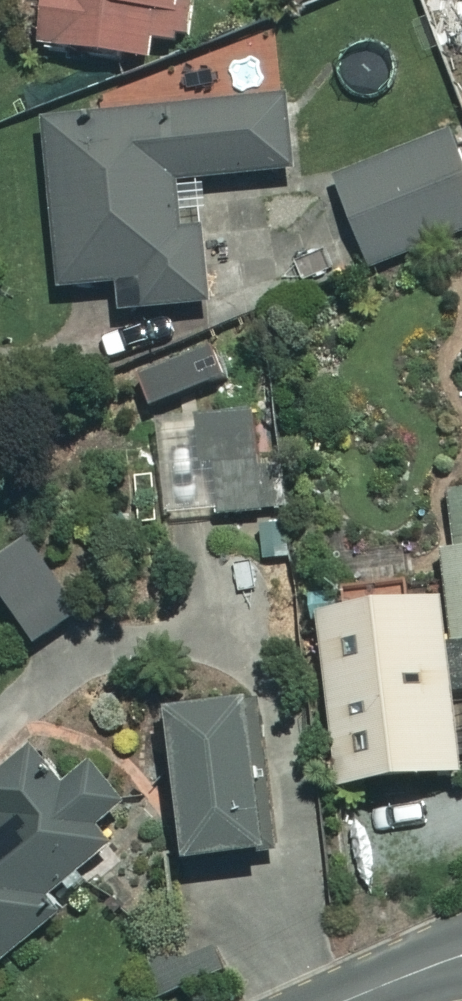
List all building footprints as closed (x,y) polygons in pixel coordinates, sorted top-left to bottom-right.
[(38,42),(145,56),(148,32),(168,34),(172,0),(44,0),(38,42)] [(441,0),(325,0),(320,1),(330,56),(447,36),(441,0)] [(289,166),(283,97),(42,119),(58,285),(114,279),(117,309),(205,301),(193,175),(289,166)] [(445,136),(334,180),(368,263),(461,226),(461,177),(445,136)] [(267,433),(213,436),(216,512),(271,510),(267,433)] [(438,478),(451,637),(461,636),(461,476),(438,478)] [(457,767),(439,592),(318,604),(335,779),(457,767)] [(274,844),(257,696),(161,708),(179,855),(274,844)] [(94,814),(120,793),(86,750),(59,771),(31,735),(0,760),(0,954),(52,912),(38,895),(112,836),(94,814)]
